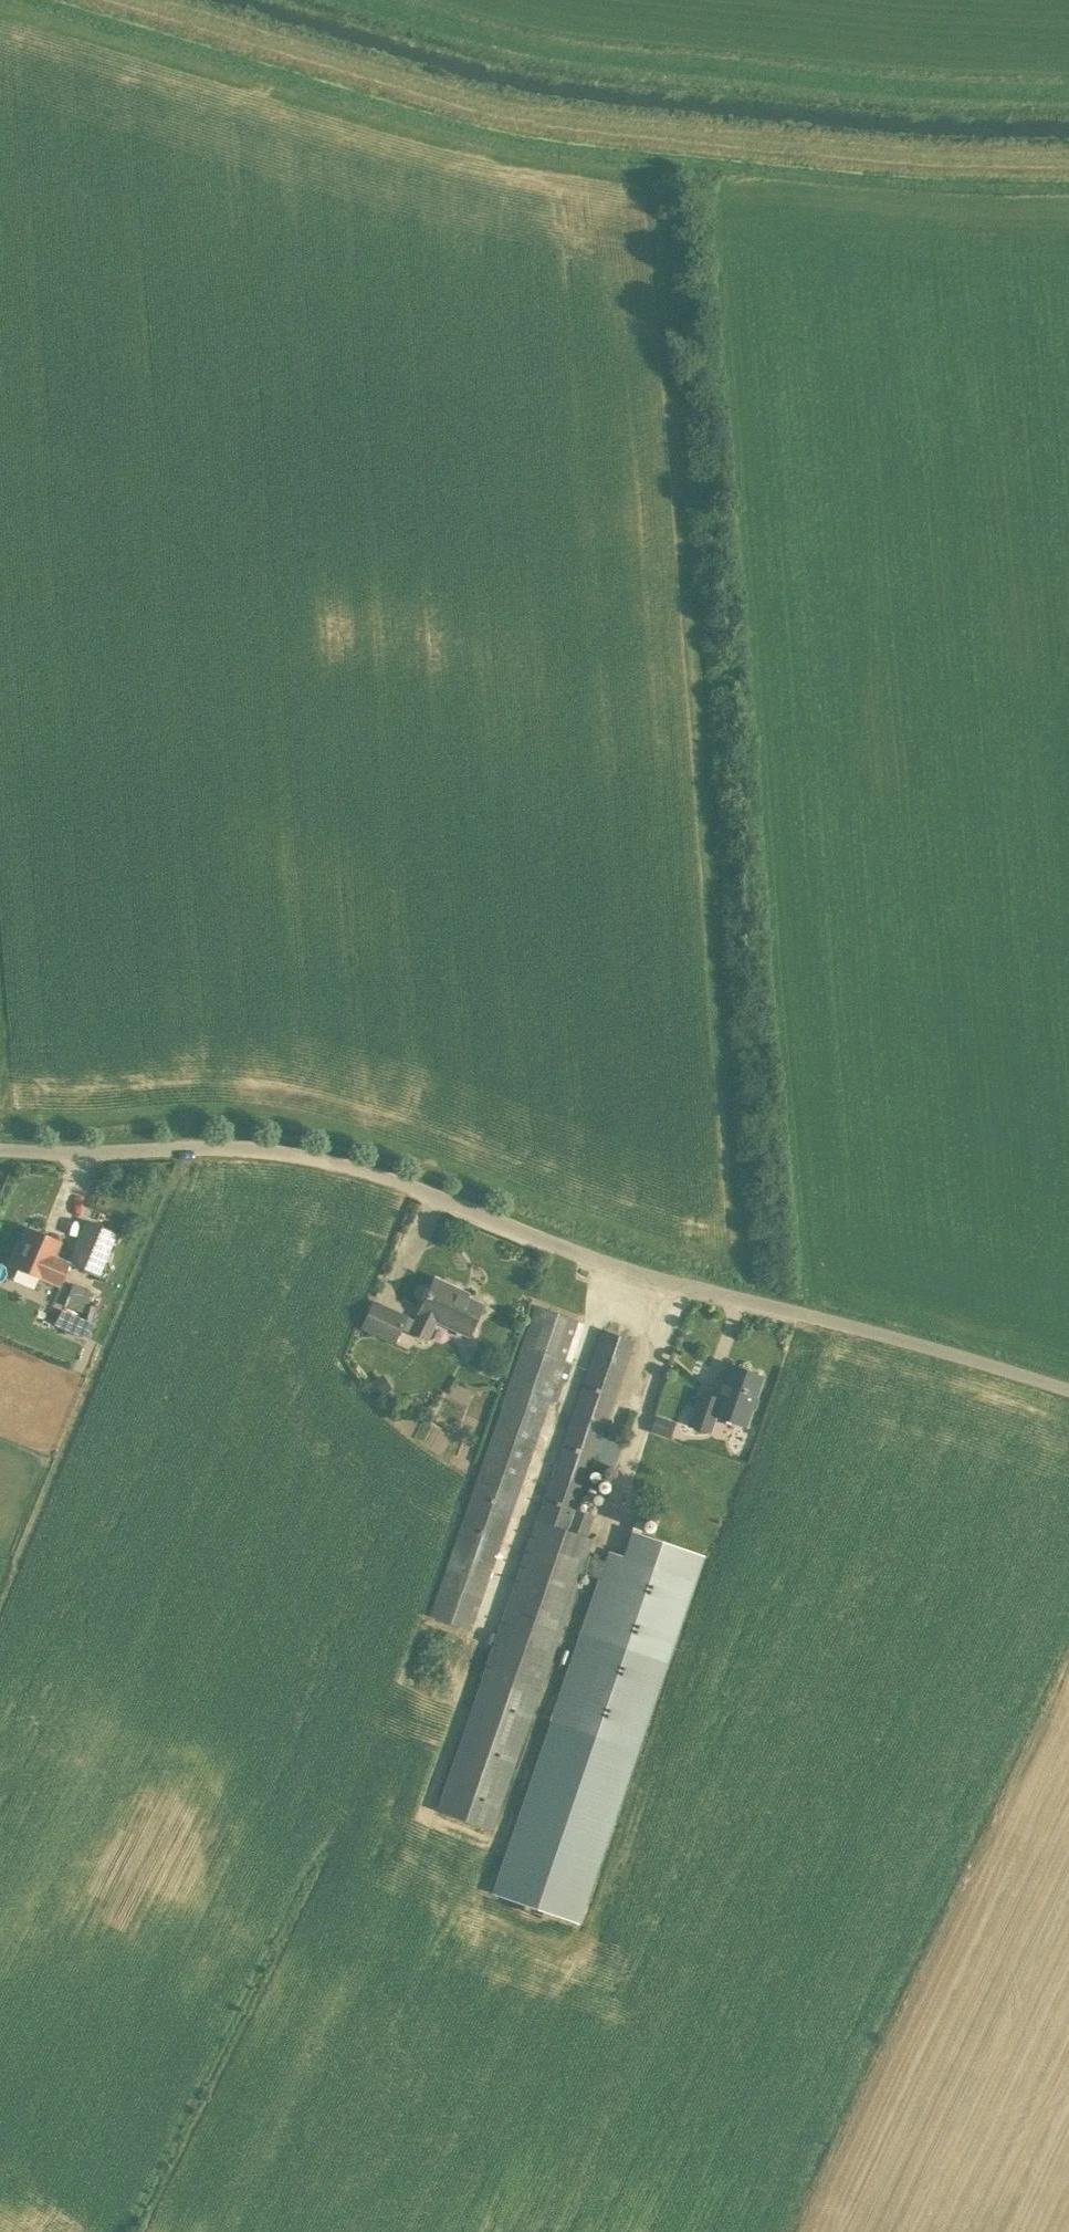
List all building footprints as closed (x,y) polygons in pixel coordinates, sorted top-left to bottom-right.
[(85,1219),(67,1262),(54,1256),(60,1241),(28,1228),(21,1243),(24,1245),(14,1269),(58,1287),(68,1264),(98,1276),(117,1232),(85,1219)] [(405,1318),(399,1329),(425,1341),(435,1320),(468,1336),(482,1305),(457,1294),(458,1290),(433,1279),(413,1322),(405,1318)] [(83,1315),(92,1293),(71,1284),(62,1306),(83,1315)] [(371,1303),(359,1329),(392,1344),(399,1329),(405,1318),(371,1303)] [(535,1307),(522,1344),(427,1618),(469,1633),(550,1401),(556,1403),(563,1382),(566,1382),(570,1366),(562,1363),(562,1361),(567,1363),(570,1357),(564,1355),(576,1321),(535,1307)] [(62,1310),(55,1325),(86,1339),(93,1323),(62,1310)] [(534,1520),(480,1678),(434,1812),(493,1832),(538,1698),(580,1574),(601,1581),(583,1635),(495,1895),(580,1924),(704,1555),(633,1531),(624,1557),(611,1552),(608,1562),(587,1554),(592,1540),(586,1537),(593,1515),(576,1510),(634,1341),(600,1330),(535,1520),(534,1520)] [(761,1377),(726,1365),(715,1397),(698,1391),(686,1426),(709,1434),(716,1416),(744,1426),(761,1377)] [(373,1401),(391,1389),(382,1374),(363,1386),(373,1401)] [(646,1433),(667,1441),(672,1425),(652,1418),(646,1433)]
